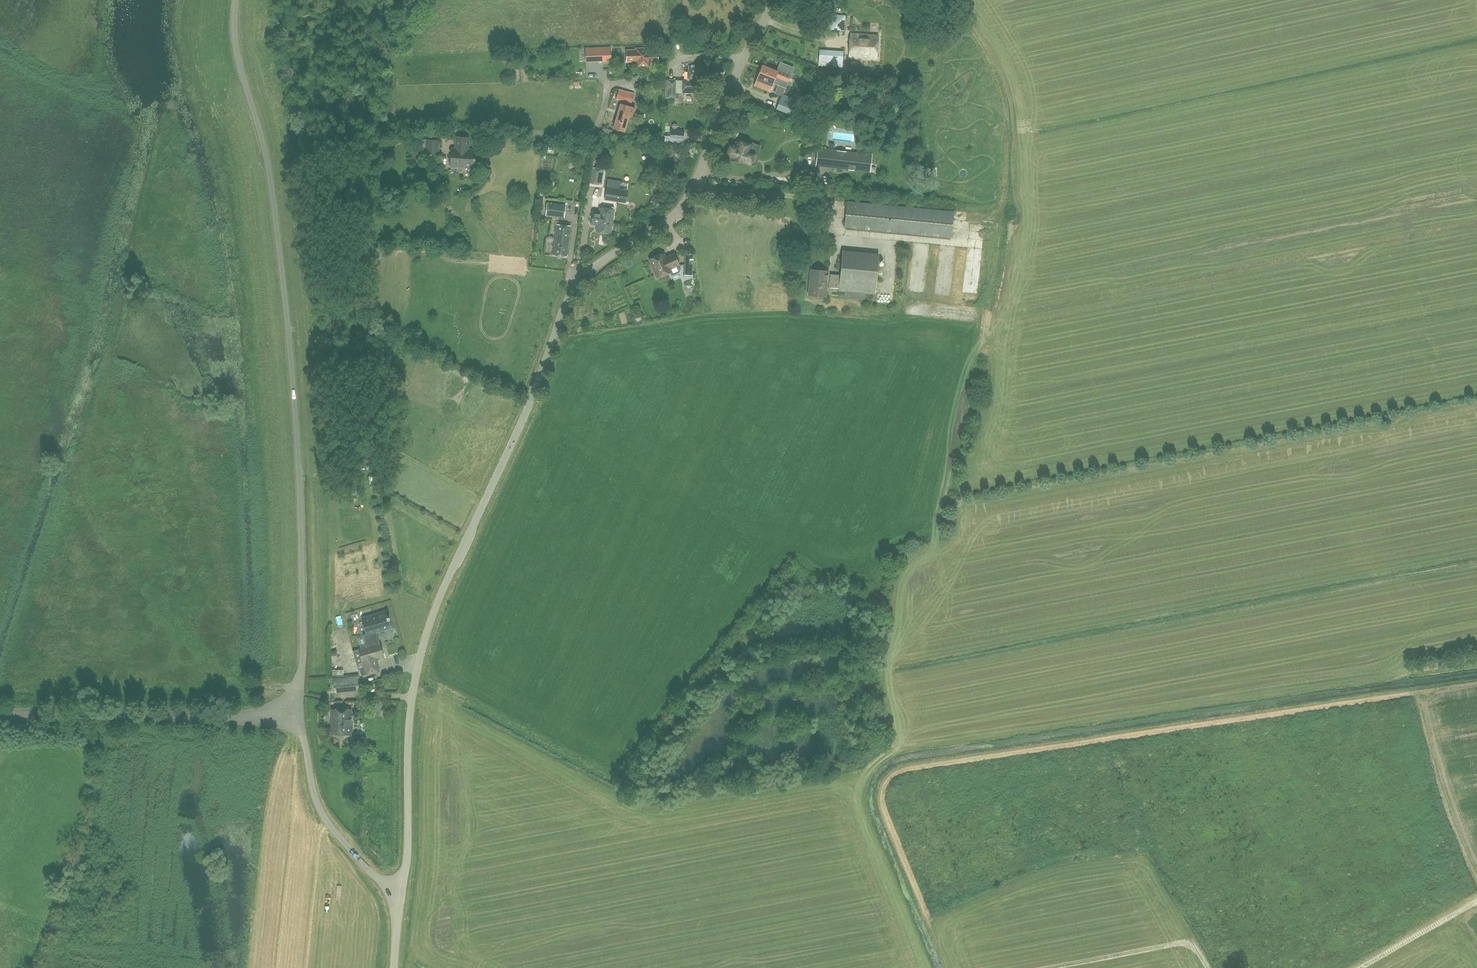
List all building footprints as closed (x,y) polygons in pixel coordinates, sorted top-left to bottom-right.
[(844,30),(845,16),(828,14),(827,29),(844,30)] [(877,59),(878,35),(851,33),(849,57),(877,59)] [(610,48),(591,49),(592,61),(611,61),(610,48)] [(658,62),(658,50),(649,51),(649,48),(636,48),(636,50),(627,50),(627,61),(641,61),(641,67),(650,66),(650,62),(658,62)] [(842,67),(843,51),(819,49),(818,66),(842,67)] [(786,87),(793,67),(780,62),(777,71),(762,65),(755,85),(770,91),(773,82),(786,87)] [(707,83),(707,66),(688,65),(688,80),(681,79),(681,92),(698,93),(698,83),(707,83)] [(676,93),(676,79),(666,79),(666,98),(678,98),(678,93),(676,93)] [(665,90),(665,82),(655,81),(655,87),(659,88),(659,90),(665,90)] [(635,93),(626,90),(619,88),(615,98),(631,103),(635,93)] [(793,115),(799,100),(783,94),(782,95),(777,109),(793,115)] [(624,131),(629,116),(628,116),(629,114),(633,115),(635,108),(622,104),(619,113),(618,113),(613,128),(624,131)] [(670,136),(670,141),(683,141),(683,140),(684,131),(671,130),(670,136)] [(474,167),(475,150),(467,150),(467,146),(468,146),(469,137),(456,136),(456,149),(451,149),(450,166),(474,167)] [(427,139),(427,155),(439,155),(440,140),(427,139)] [(733,159),(743,163),(743,162),(753,166),(756,164),(759,157),(757,154),(760,146),(752,143),(751,145),(739,140),(737,146),(730,144),(730,146),(728,147),(726,152),(727,154),(726,156),(733,159)] [(409,150),(418,150),(418,154),(423,154),(424,142),(409,142),(409,150)] [(815,166),(871,172),(873,154),(817,148),(815,166)] [(602,185),(604,169),(591,167),(589,183),(602,185)] [(626,201),(627,192),(620,191),(606,189),(605,198),(626,201)] [(951,237),(954,211),(847,201),(845,227),(951,237)] [(564,217),(566,205),(548,202),(546,215),(564,217)] [(610,233),(614,209),(614,207),(610,206),(609,209),(600,207),(599,211),(593,210),(591,224),(597,225),(596,231),(610,233)] [(567,257),(568,249),(571,226),(557,224),(553,255),(567,257)] [(875,294),(879,254),(843,251),(840,275),(828,274),(828,271),(811,269),(809,295),(826,297),(827,287),(839,288),(839,290),(875,294)] [(679,273),(681,268),(674,254),(665,257),(664,255),(663,253),(649,259),(657,278),(670,272),(671,276),(679,273)] [(685,253),(684,275),(692,275),(692,278),(695,278),(696,273),(693,273),(694,254),(685,253)] [(966,264),(966,294),(981,294),(981,264),(966,264)] [(615,265),(609,268),(611,274),(618,272),(615,265)] [(939,277),(939,295),(948,295),(949,277),(939,277)] [(380,671),(378,664),(376,658),(383,655),(380,643),(378,644),(375,632),(378,631),(390,627),(388,620),(390,619),(389,616),(387,617),(386,611),(363,618),(367,634),(363,635),(367,647),(353,651),(358,670),(360,669),(362,676),(367,674),(367,675),(380,671)] [(359,688),(357,676),(334,678),(335,690),(359,688)] [(351,724),(351,709),(333,709),(332,733),(350,734),(350,731),(352,731),(352,724),(351,724)]
